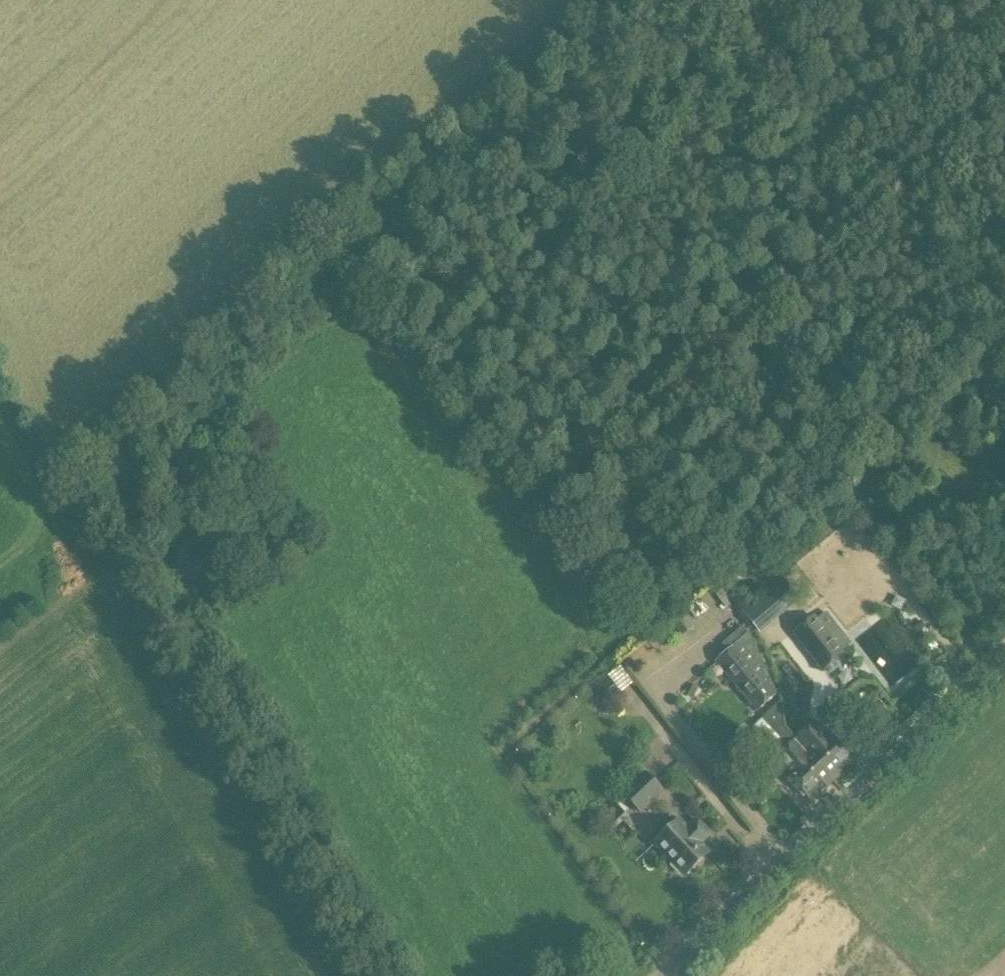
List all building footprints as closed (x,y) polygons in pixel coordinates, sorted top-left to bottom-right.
[(724,589),(715,596),(727,611),(736,604),(724,589)] [(741,613),(741,614),(758,634),(772,622),(754,602),(747,608),(741,613)] [(823,671),(843,655),(813,617),(793,633),(823,671)] [(716,663),(758,711),(776,695),(748,635),(716,663)] [(588,691),(602,708),(619,695),(606,677),(588,691)] [(794,742),(782,729),(780,705),(764,720),(785,742),(778,749),(782,753),(775,760),(785,771),(783,772),(812,802),(833,783),(794,741),(794,742)] [(825,733),(815,722),(794,741),(833,783),(854,763),(826,732),(825,733)] [(661,792),(645,775),(623,795),(640,813),(661,792)] [(678,823),(655,845),(685,876),(708,854),(700,846),(711,835),(697,821),(687,831),(678,823)]
